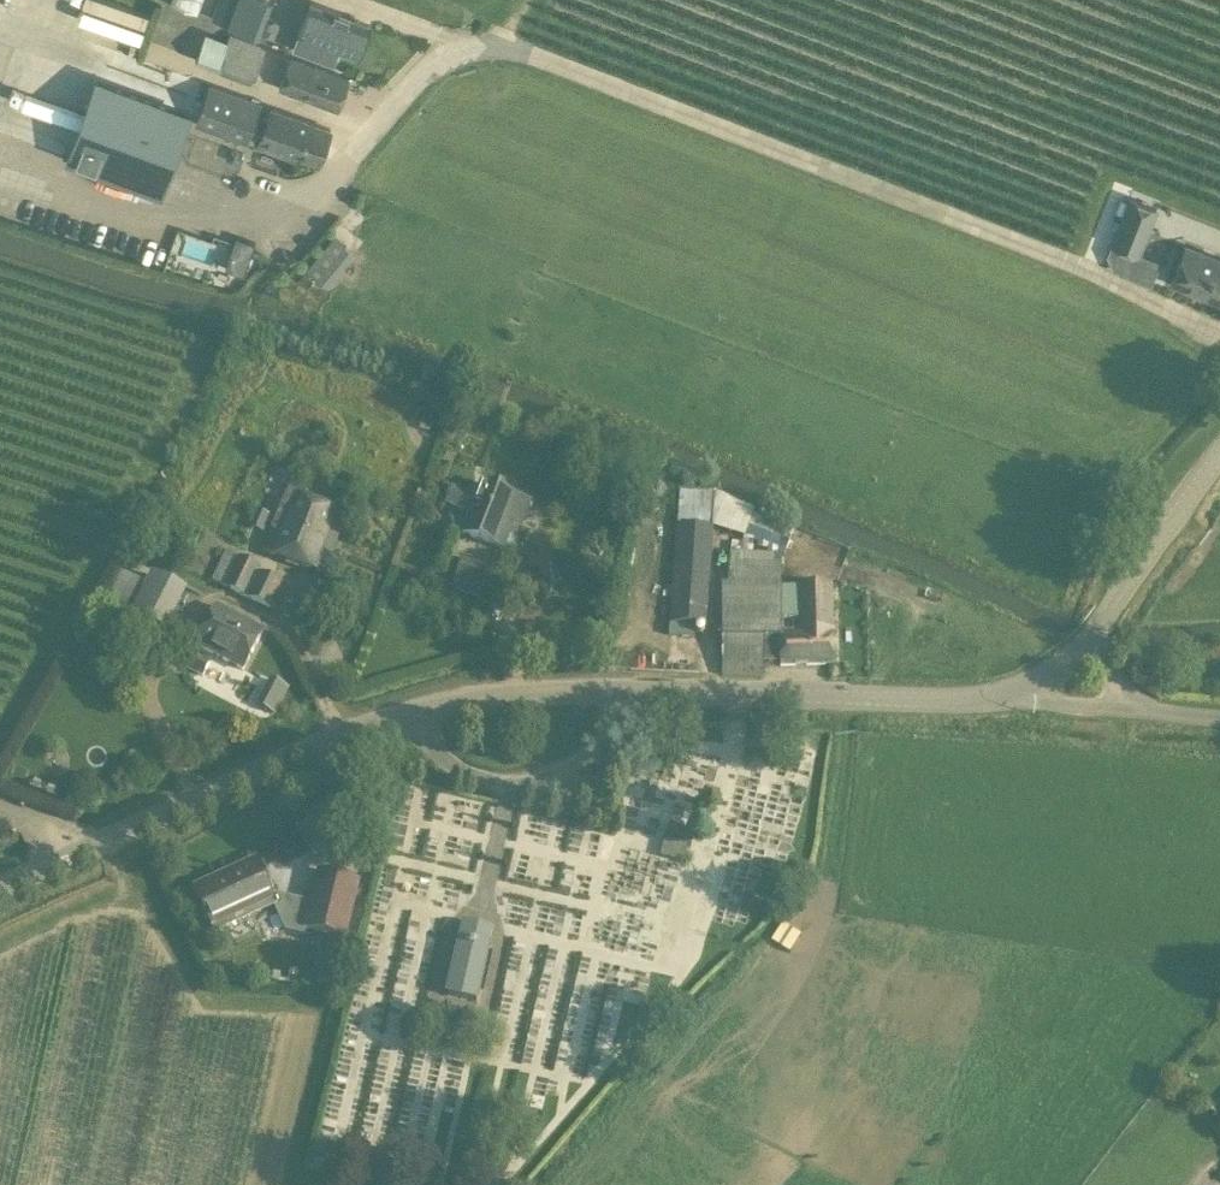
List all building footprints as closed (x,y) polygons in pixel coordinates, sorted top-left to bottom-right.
[(147,9),(121,0),(81,0),(76,15),(137,37),(147,9)] [(171,3),(197,13),(201,0),(172,0),(171,3)] [(213,19),(254,33),(265,0),(220,0),(213,19)] [(309,1),(294,45),(335,61),(339,51),(357,57),(369,22),(309,1)] [(264,45),(229,32),(226,40),(204,32),(194,61),(250,82),(264,45)] [(290,55),(278,88),(336,110),(349,77),(290,55)] [(193,123),(246,143),(261,101),(208,82),(193,123)] [(166,182),(189,115),(115,88),(90,155),(166,182)] [(256,146),(280,155),(281,148),(318,162),(325,143),(331,128),(270,106),(256,146)] [(1130,198),(1112,243),(1139,254),(1157,209),(1130,198)] [(330,234),(302,267),(319,281),(328,272),(318,265),(338,240),(330,234)] [(1181,259),(1171,283),(1219,302),(1219,261),(1214,259),(1185,247),(1181,259)] [(531,503),(480,484),(461,535),(511,554),(531,503)] [(445,503),(463,510),(469,494),(451,488),(445,503)] [(346,516),(288,493),(263,553),(322,576),(346,516)] [(779,668),(832,667),(832,587),(798,588),(780,588),(780,584),(781,552),(784,553),(793,530),(752,514),(754,511),(713,493),(679,493),(675,526),(669,624),(706,627),(713,529),(743,539),(739,553),(728,553),(726,583),(720,583),(721,641),(720,641),(721,676),(764,677),(763,639),(778,639),(779,668)] [(249,525),(263,531),(269,517),(254,512),(249,525)] [(157,535),(149,552),(178,566),(186,549),(157,535)] [(237,559),(225,553),(211,582),(246,599),(273,612),(284,587),(258,575),(260,570),(237,559)] [(545,575),(546,568),(543,566),(544,561),(530,556),(526,570),(545,575)] [(489,568),(463,559),(452,589),(478,599),(489,568)] [(146,586),(121,573),(99,616),(154,645),(161,632),(166,634),(187,593),(151,575),(146,586)] [(195,647),(243,673),(263,633),(215,608),(195,647)] [(211,663),(192,654),(184,669),(202,678),(211,663)] [(259,706),(276,714),(288,689),(271,681),(259,706)] [(663,853),(683,859),(688,844),(668,838),(663,853)] [(292,912),(333,920),(341,864),(304,856),(292,912)] [(210,928),(274,899),(256,860),(192,890),(210,928)] [(458,939),(457,939),(444,996),(477,1004),(490,946),(491,946),(494,930),(462,923),(458,939)]
